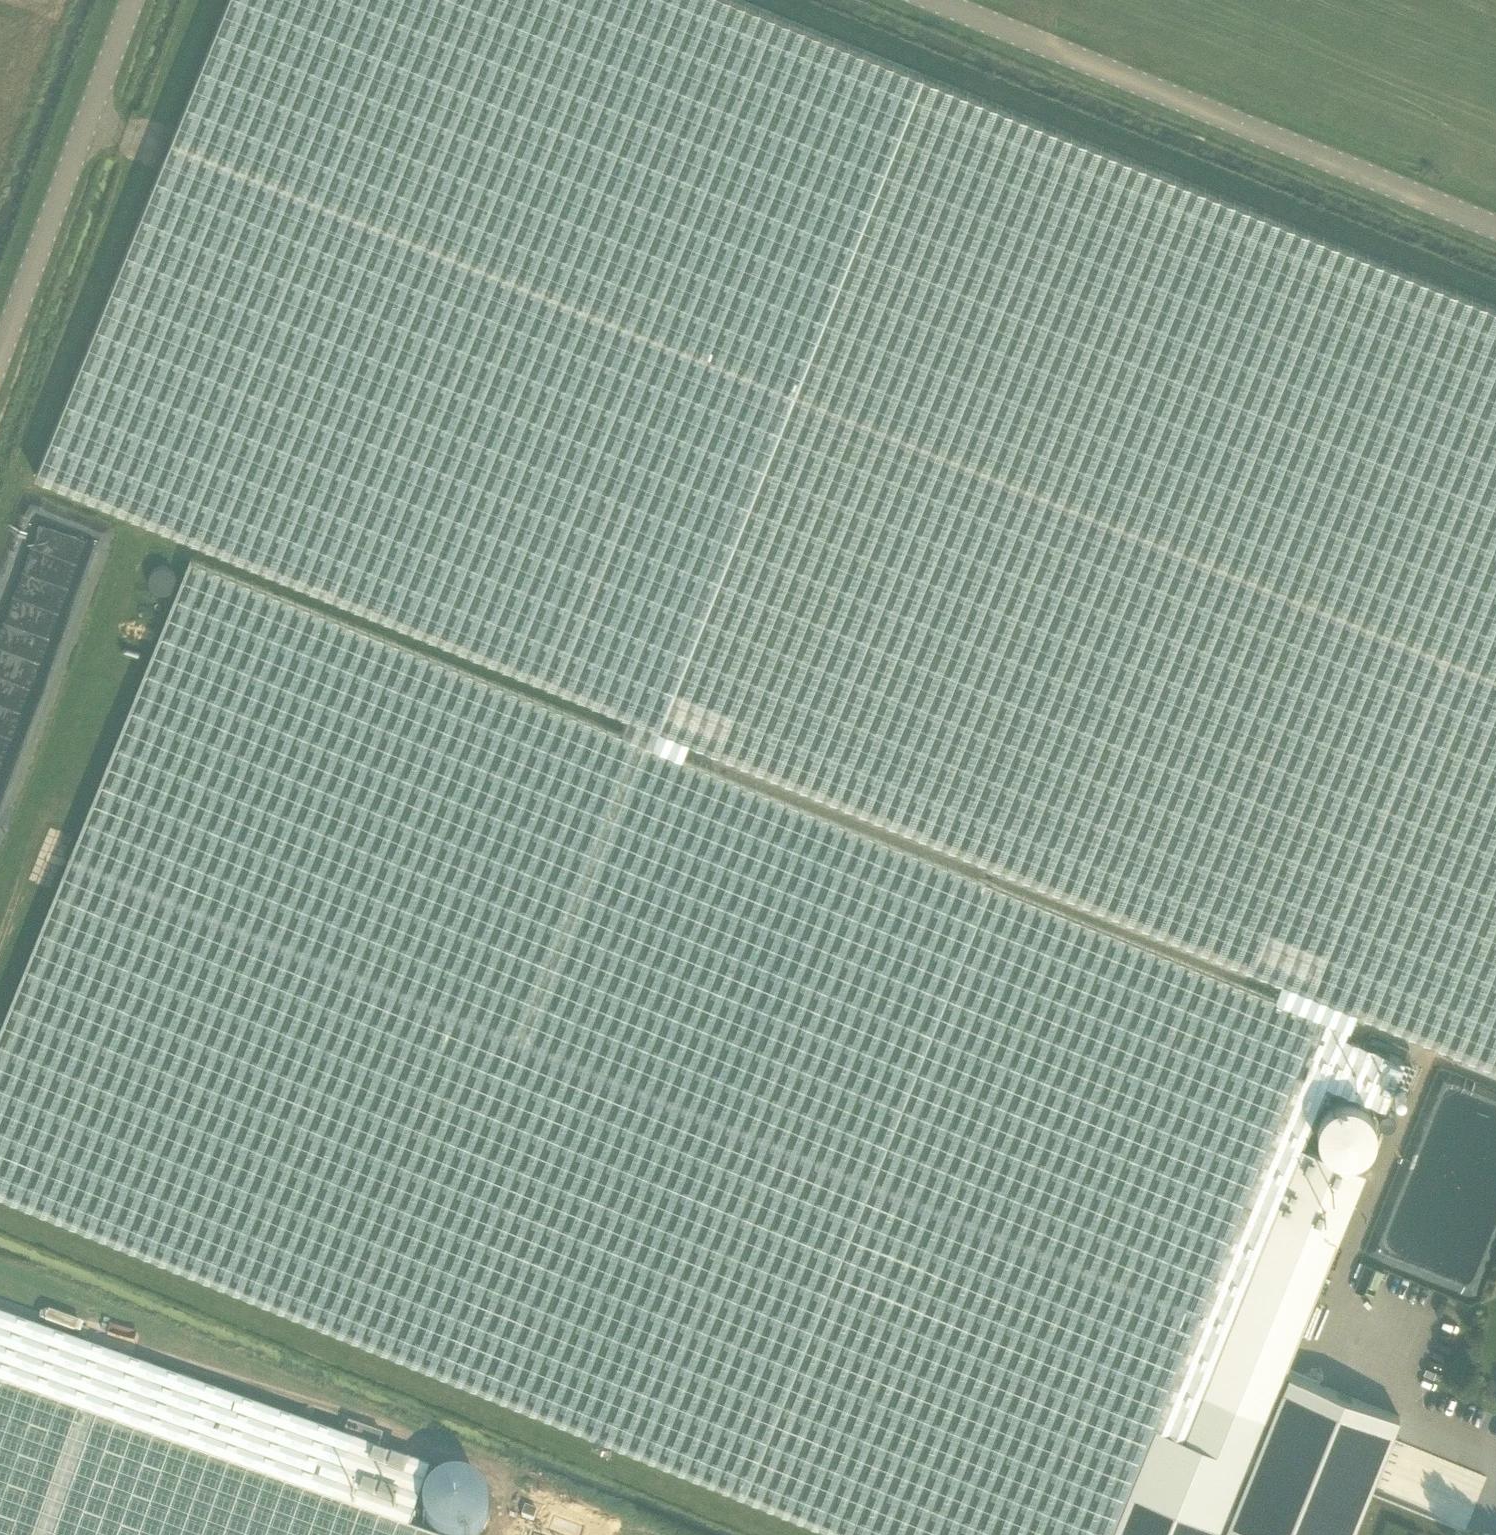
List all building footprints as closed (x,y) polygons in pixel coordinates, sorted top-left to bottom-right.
[(659,725),(1296,984),(1288,1002),(1320,1015),(1327,997),(1495,1066),(1495,308),(923,75),(737,0),(228,0),(36,473),(628,713),(621,732),(652,744),(657,730),(659,725)] [(1346,1035),(1349,1027),(1320,1015),(1288,1002),(652,744),(621,732),(195,559),(0,1042),(0,1194),(842,1534),(1109,1534),(1154,1424),(1183,1436),(1207,1386),(1301,1145),(1326,1083),(1385,1107),(1404,1058),(1346,1035)] [(1109,1534),(1218,1534),(1266,1416),(1285,1369),(1366,1171),(1301,1145),(1207,1386),(1183,1436),(1154,1424),(1109,1534)] [(409,1533),(430,1473),(0,1319),(0,1387),(409,1533)] [(1218,1534),(1352,1534),(1400,1416),(1285,1369),(1218,1534)] [(409,1533),(0,1387),(0,1534),(415,1534),(409,1533)] [(345,1436),(379,1448),(383,1436),(349,1425),(345,1436)] [(453,1534),(493,1530),(487,1477),(441,1481),(444,1504),(451,1504),(452,1518),(436,1520),(437,1530),(452,1529),(453,1534)]
